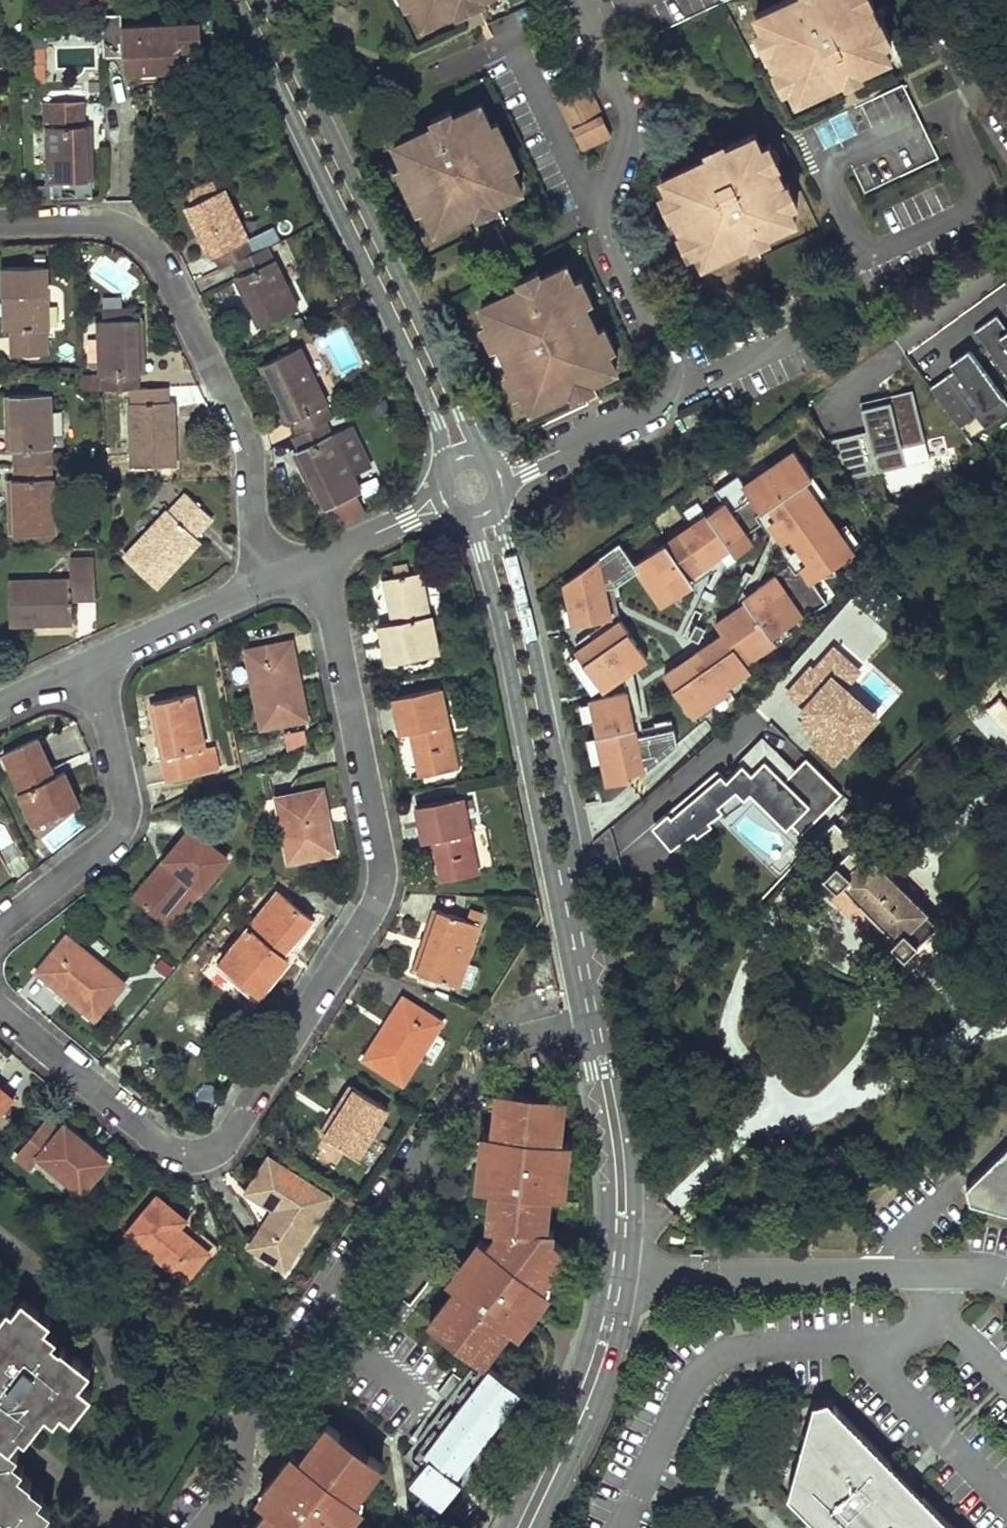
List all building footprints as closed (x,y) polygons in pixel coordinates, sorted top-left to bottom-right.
[(406,4),(413,1),(423,23),(474,0),(404,0),(406,4)] [(755,11),(763,27),(754,31),(762,49),(766,47),(775,67),(772,69),(781,88),(790,83),(796,95),(890,50),(884,38),(891,34),(882,15),(879,16),(871,0),(779,0),(755,11)] [(200,23),(121,27),(124,75),(140,74),(141,81),(157,80),(157,73),(181,72),(179,52),(202,51),(200,23)] [(54,45),(53,74),(87,76),(88,47),(54,45)] [(31,82),(45,82),(44,47),(31,47),(31,82)] [(609,133),(582,77),(554,90),(581,146),(609,133)] [(490,123),(480,102),(453,115),(450,109),(431,118),(434,124),(395,142),(405,164),(398,167),(417,208),(424,204),(436,228),(473,210),(476,217),(497,207),(494,200),(521,187),(510,164),(517,161),(498,120),(490,123)] [(81,103),(48,103),(49,128),(45,128),(46,183),(90,182),(89,127),(81,127),(81,103)] [(762,145),(755,130),(662,174),(669,189),(661,193),(669,211),(672,210),(682,231),(679,232),(688,251),(697,247),(703,259),(795,215),(789,202),(797,198),(788,180),(785,181),(775,160),(778,159),(770,141),(762,145)] [(236,263),(265,249),(259,235),(247,241),(222,190),(184,209),(208,259),(215,256),(222,270),(236,263)] [(265,249),(236,263),(242,276),(235,280),(259,329),(298,310),(274,261),(286,255),(279,242),(265,249)] [(574,280),(566,262),(541,274),(538,268),(519,277),(522,284),(481,303),(489,321),(483,324),(492,345),(499,342),(512,368),(505,371),(515,393),(522,390),(530,406),(571,387),(574,394),(593,385),(590,378),(615,366),(608,350),(614,347),(604,325),(597,328),(595,324),(591,326),(583,308),(587,306),(585,302),(591,299),(581,277),(574,280)] [(43,266),(0,267),(2,330),(8,330),(9,354),(43,353),(42,329),(45,329),(43,266)] [(140,316),(140,306),(110,307),(110,317),(102,317),(104,377),(106,377),(107,390),(134,389),(139,389),(139,375),(147,375),(145,316),(140,316)] [(1005,325),(996,312),(973,329),(1006,376),(1006,323),(1005,325)] [(930,383),(960,424),(977,412),(985,424),(1006,408),(1006,398),(968,344),(949,358),(955,366),(930,383)] [(302,433),(324,422),(331,419),(325,406),(327,405),(300,348),(263,365),(291,423),(297,420),(302,433)] [(139,389),(134,389),(135,404),(132,404),(134,465),(177,463),(175,402),(167,402),(167,388),(139,389)] [(859,402),(866,431),(829,440),(852,479),(906,465),(902,447),(925,442),(912,389),(859,402)] [(12,449),(12,463),(49,462),(47,393),(4,394),(5,449),(12,449)] [(331,435),(324,422),(302,433),(295,436),(302,450),(295,453),(322,509),(360,491),(352,474),(371,465),(352,425),(331,435)] [(786,630),(826,603),(812,583),(853,553),(818,503),(824,498),(791,450),(742,485),(736,475),(712,492),(720,503),(635,565),(620,543),(564,584),(572,625),(610,617),(604,588),(633,573),(658,609),(692,585),(689,580),(729,552),(732,558),(753,542),(747,532),(761,523),(756,516),(766,509),(774,520),(767,525),(781,545),(787,540),(803,563),(793,571),(787,564),(739,598),(742,602),(711,624),(718,635),(659,675),(691,719),(729,693),(726,688),(751,671),(746,665),(789,636),(786,630)] [(50,533),(49,462),(12,463),(12,478),(6,478),(7,534),(50,533)] [(185,490),(124,556),(156,585),(199,539),(194,534),(212,514),(185,490)] [(9,576),(10,623),(72,621),(71,595),(96,594),(95,559),(70,560),(70,574),(9,576)] [(384,575),(393,618),(429,610),(420,567),(384,575)] [(438,648),(429,610),(393,618),(378,621),(386,659),(438,648)] [(573,652),(600,692),(646,660),(618,621),(573,652)] [(308,717),(292,638),(243,648),(259,727),(308,717)] [(858,669),(833,648),(813,670),(809,667),(788,692),(804,706),(801,709),(808,715),(802,723),(817,736),(811,742),(832,760),(844,747),(846,748),(878,712),(846,683),(858,669)] [(397,730),(411,727),(447,720),(440,685),(390,695),(397,730)] [(158,755),(204,746),(193,691),(147,700),(158,755)] [(625,779),(625,775),(649,771),(675,749),(672,727),(635,735),(626,693),(587,702),(604,783),(625,779)] [(447,720),(411,727),(420,770),(456,763),(447,720)] [(284,747),(306,743),(303,728),(281,732),(284,747)] [(0,754),(0,770),(11,794),(19,790),(33,822),(77,803),(63,771),(54,775),(38,737),(0,754)] [(794,770),(759,738),(739,759),(743,763),(724,781),(718,776),(668,817),(664,814),(649,828),(668,850),(719,813),(714,808),(733,791),(741,799),(749,793),(783,829),(789,825),(800,835),(841,793),(804,759),(794,770)] [(204,746),(158,755),(163,779),(219,768),(215,744),(204,746)] [(323,785),(273,795),(286,862),(336,853),(323,785)] [(419,838),(431,836),(470,829),(463,794),(413,803),(419,838)] [(835,864),(854,844),(834,823),(810,846),(831,867),(835,864)] [(478,870),(470,829),(431,836),(439,878),(478,870)] [(227,858),(192,830),(137,898),(169,924),(190,897),(194,900),(227,858)] [(840,884),(893,939),(902,930),(916,944),(934,926),(854,844),(835,864),(848,877),(840,884)] [(848,877),(835,864),(831,867),(820,878),(833,892),(840,884),(848,877)] [(311,920),(279,892),(219,963),(259,996),(290,958),(284,953),(311,920)] [(434,911),(412,969),(468,989),(476,967),(465,962),(478,927),(434,911)] [(902,930),(893,939),(886,945),(900,959),(916,944),(902,930)] [(124,985),(67,937),(39,971),(96,1019),(124,985)] [(440,1022),(403,998),(364,1059),(402,1082),(440,1022)] [(385,1109),(349,1087),(321,1133),(356,1155),(385,1109)] [(11,1100),(0,1090),(0,1114),(11,1100)] [(479,1189),(493,1190),(490,1227),(498,1228),(497,1237),(489,1247),(480,1241),(447,1284),(456,1290),(430,1324),(482,1364),(483,1363),(508,1330),(516,1336),(549,1293),(541,1287),(565,1255),(551,1245),(552,1234),(546,1234),(549,1197),(564,1198),(569,1145),(559,1144),(563,1101),(499,1095),(495,1138),(484,1137),(479,1189)] [(63,1126),(59,1132),(46,1121),(17,1156),(31,1167),(39,1157),(81,1191),(106,1161),(63,1126)] [(965,1184),(969,1198),(1006,1209),(1006,1142),(965,1184)] [(327,1200),(266,1161),(245,1194),(272,1211),(247,1249),(282,1271),(327,1200)] [(219,1244),(155,1192),(127,1227),(191,1278),(219,1244)] [(18,1422),(30,1431),(44,1414),(52,1420),(58,1412),(68,1419),(89,1393),(78,1384),(89,1370),(52,1340),(55,1337),(43,1327),(49,1319),(21,1297),(11,1310),(6,1306),(0,1314),(0,1445),(18,1422)] [(483,1363),(482,1364),(475,1373),(481,1377),(473,1388),(468,1384),(462,1392),(467,1396),(455,1413),(449,1408),(443,1417),(448,1421),(440,1433),(434,1428),(427,1438),(433,1442),(428,1448),(422,1444),(413,1457),(423,1465),(419,1471),(410,1482),(424,1492),(443,1506),(462,1481),(456,1477),(520,1391),(483,1363)] [(419,1471),(423,1465),(413,1457),(422,1444),(428,1448),(433,1442),(427,1438),(434,1428),(440,1433),(448,1421),(443,1417),(449,1408),(455,1413),(467,1396),(462,1392),(468,1384),(473,1388),(481,1377),(475,1373),(470,1369),(461,1381),(446,1401),(403,1459),(419,1471)] [(446,1401),(461,1381),(452,1374),(437,1394),(446,1401)] [(529,1398),(520,1391),(456,1477),(462,1481),(464,1483),(529,1398)] [(786,1490),(823,1527),(958,1527),(827,1395),(812,1398),(786,1490)] [(363,1503),(355,1497),(380,1463),(326,1423),(302,1456),(293,1450),(260,1495),(271,1504),(253,1527),(344,1527),(363,1503)] [(47,1510),(34,1500),(40,1492),(25,1481),(27,1479),(6,1463),(10,1458),(0,1451),(0,1527),(33,1527),(47,1510)] [(435,1517),(443,1506),(424,1492),(416,1503),(435,1517)]
